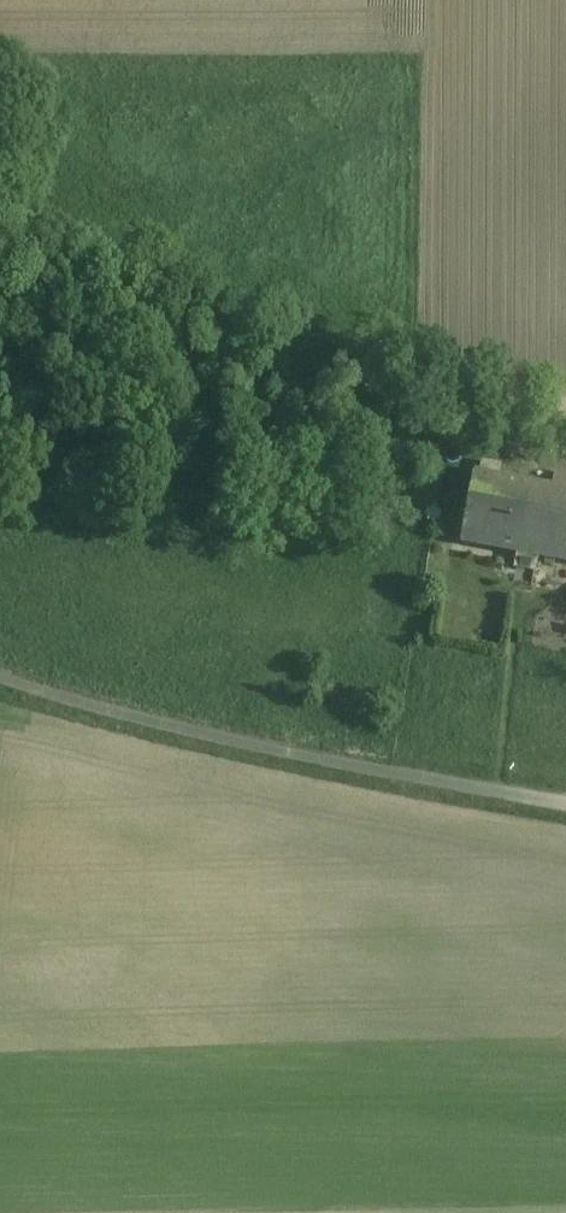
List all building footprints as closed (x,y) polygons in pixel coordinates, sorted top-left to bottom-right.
[(530,487),(474,476),(461,543),(518,553),(530,487)] [(555,476),(552,491),(565,494),(565,478),(555,476)] [(530,487),(518,553),(565,563),(565,494),(552,491),(530,487)]
